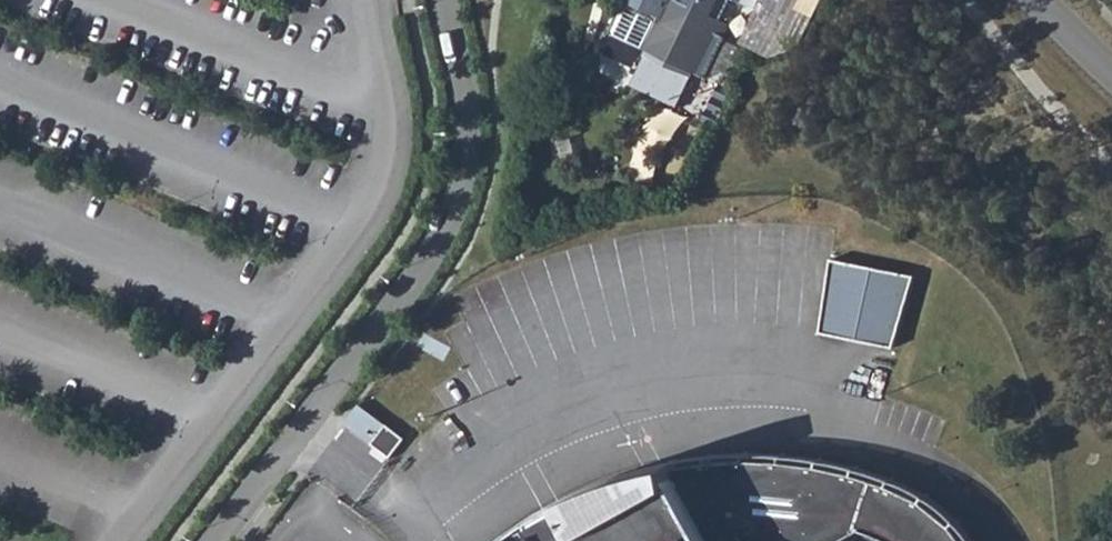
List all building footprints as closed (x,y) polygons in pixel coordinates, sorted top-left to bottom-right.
[(625,0),(662,18),(648,50),(706,78),(727,37),(723,35),(728,23),(721,19),(730,0),(625,0)] [(905,268),(830,259),(821,333),(896,342),(905,268)] [(359,404),(344,423),(390,457),(405,438),(359,404)] [(602,489),(570,503),(537,522),(510,540),(845,540),(864,530),(889,540),(890,540),(965,540),(955,527),(925,502),(894,486),(857,475),(819,466),(790,462),(754,461),(717,462),(700,464),(673,468),(633,478),(602,489)]
